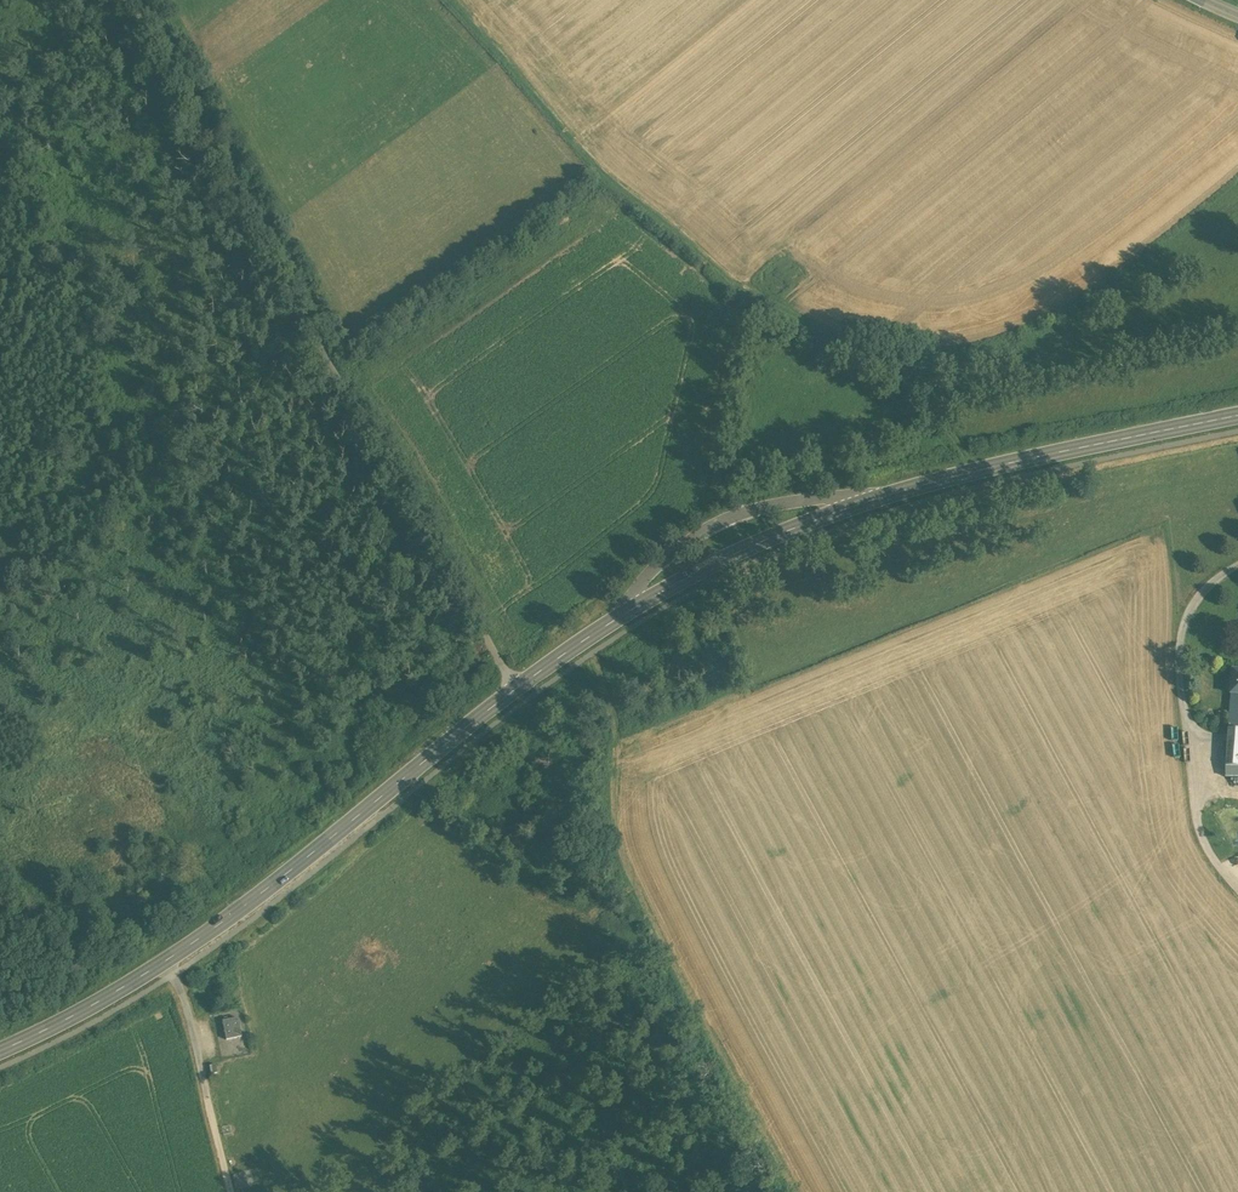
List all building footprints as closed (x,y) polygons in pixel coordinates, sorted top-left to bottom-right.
[(1232,672),(1227,742),(1237,743),(1237,672),(1232,672)] [(1237,765),(1237,743),(1227,742),(1226,764),(1237,765)] [(1226,764),(1225,776),(1237,777),(1237,765),(1226,764)] [(238,1018),(223,1021),(226,1040),(242,1037),(238,1018)] [(211,1074),(219,1073),(217,1064),(210,1066),(211,1074)]
